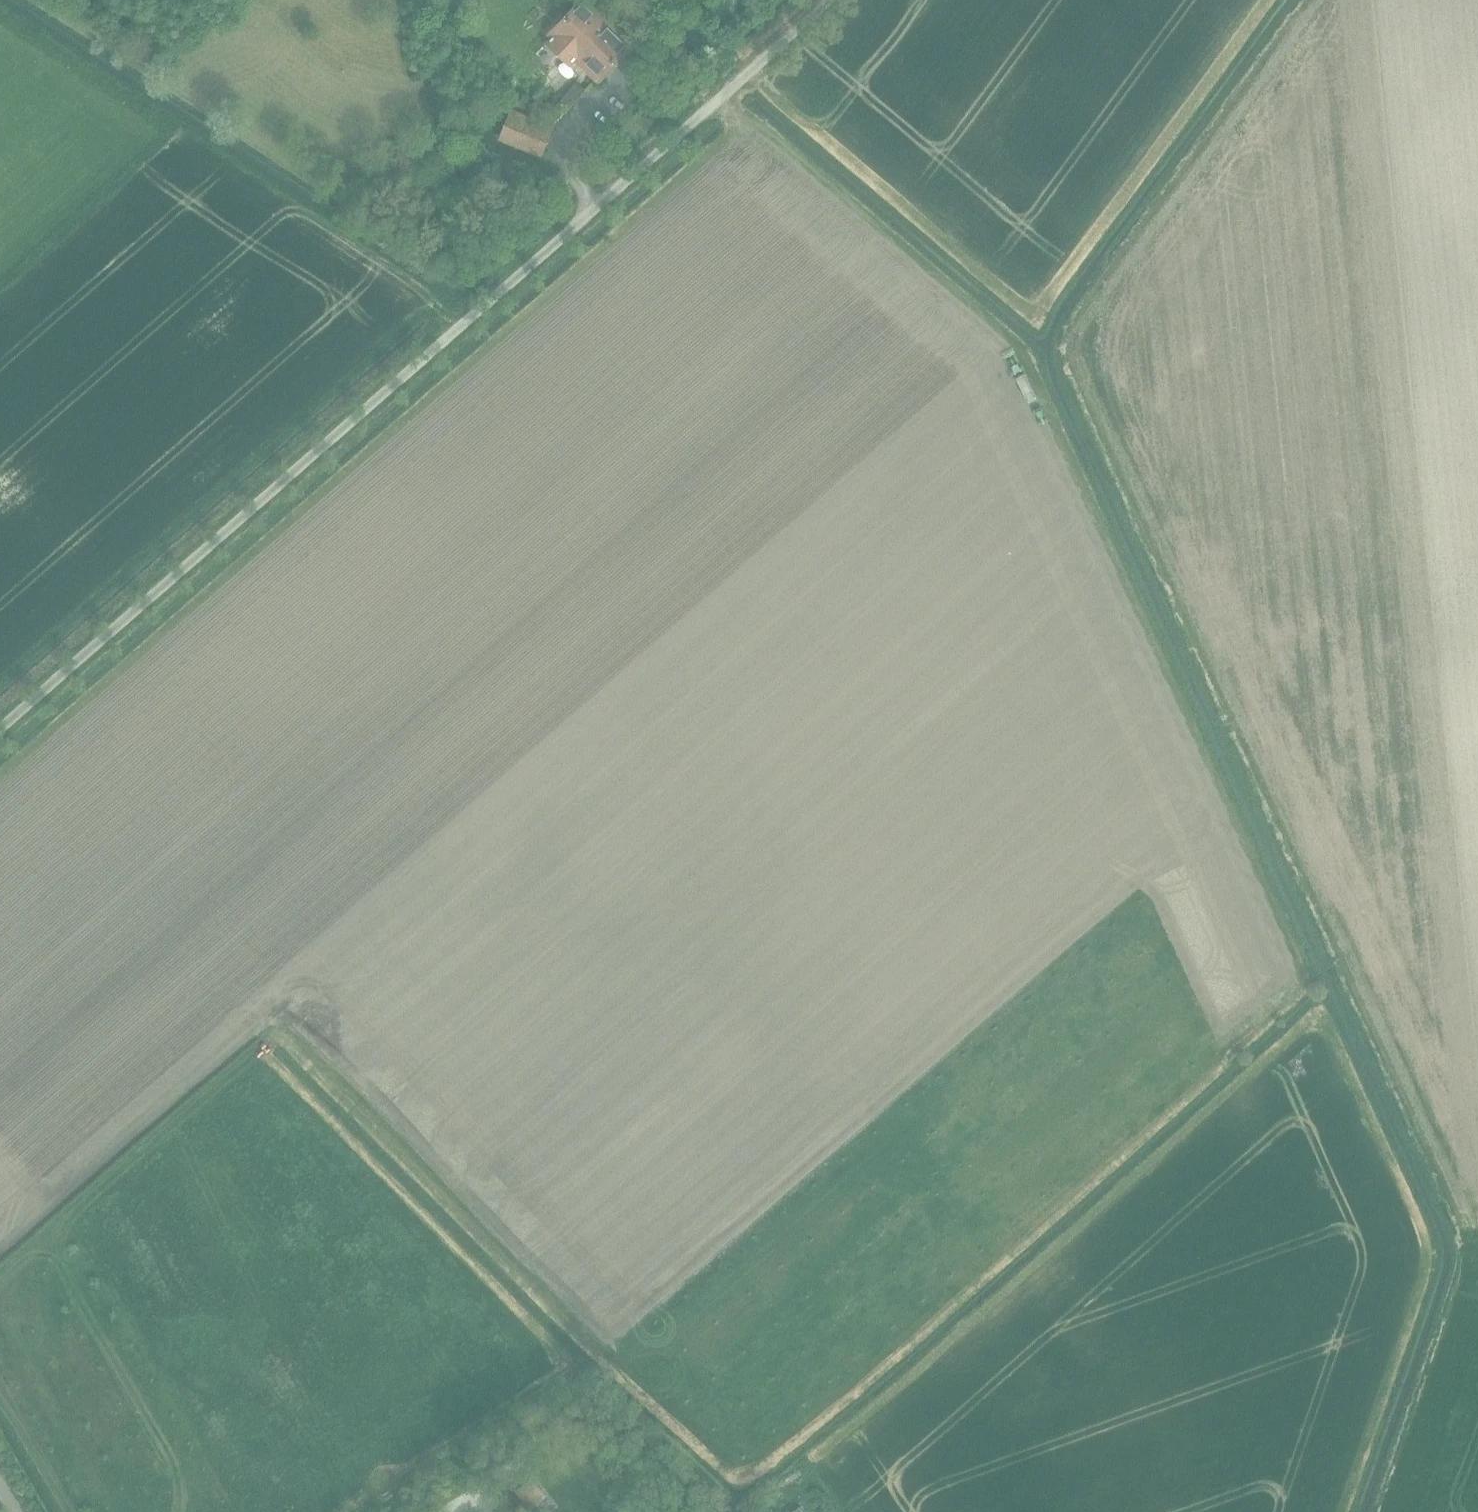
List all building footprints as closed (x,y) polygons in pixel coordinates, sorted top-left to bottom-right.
[(550,32),(554,36),(550,41),(568,58),(573,53),(576,55),(575,56),(593,73),(593,72),(598,75),(629,42),(585,0),(580,0),(550,32)] [(540,151),(550,125),(510,109),(500,135),(540,151)]
